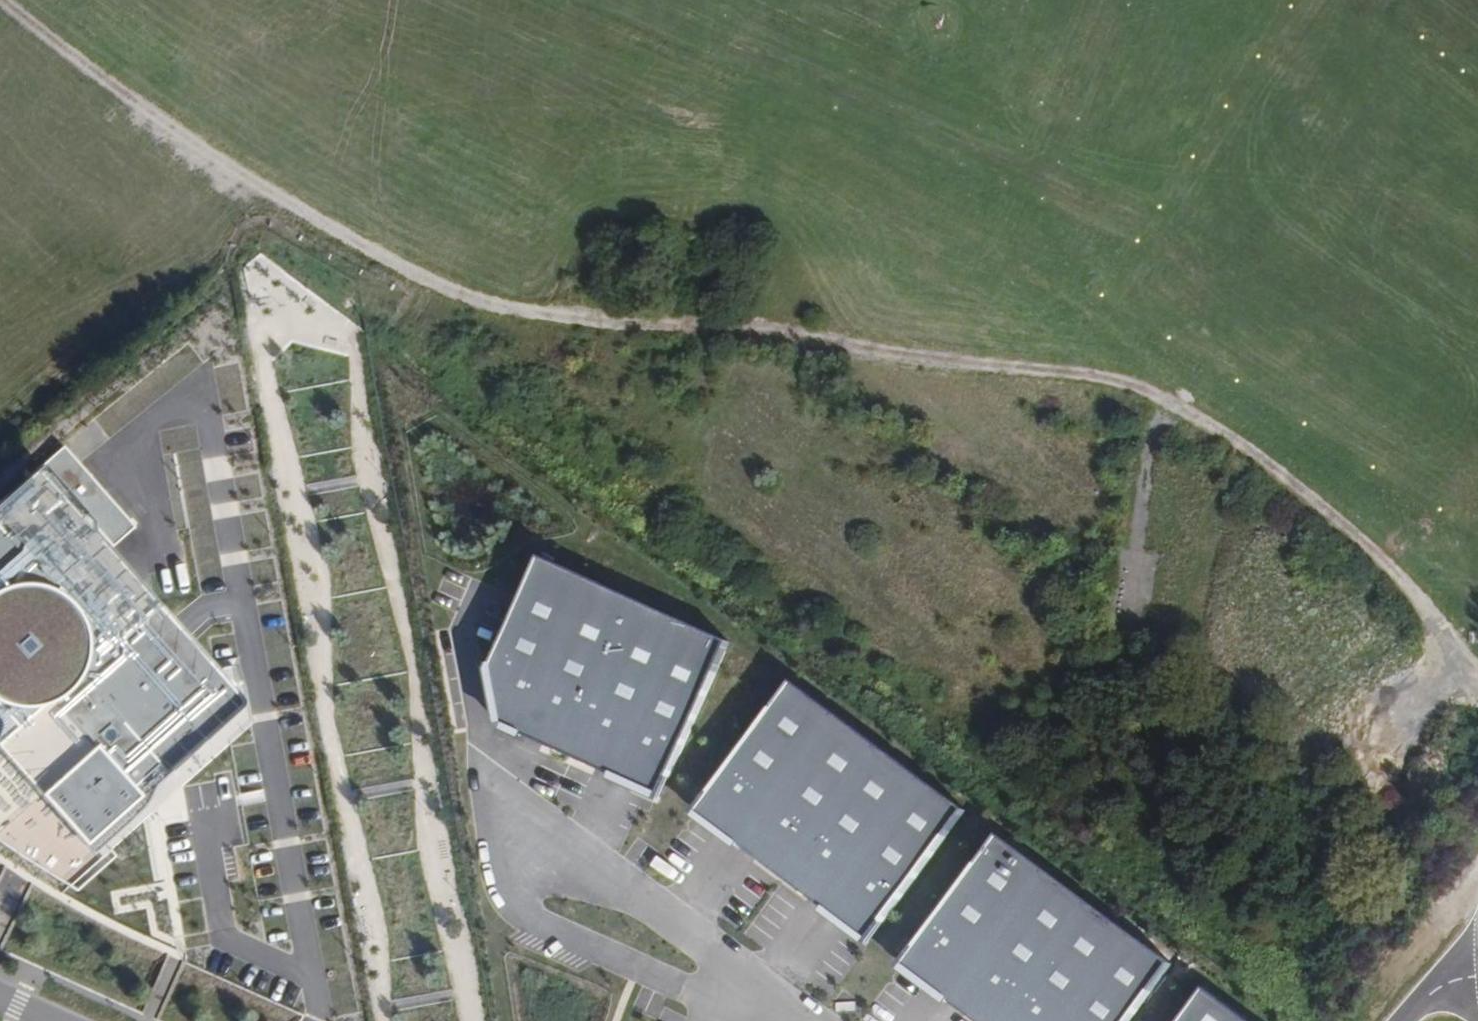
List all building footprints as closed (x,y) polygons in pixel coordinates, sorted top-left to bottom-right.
[(241,704),(216,672),(179,630),(109,550),(136,524),(61,447),(0,502),(0,840),(32,864),(67,884),(97,857),(85,845),(153,784),(241,704)] [(506,730),(657,791),(726,635),(542,550),(491,661),(506,730)] [(794,682),(697,813),(717,829),(760,861),(783,878),(806,896),(849,927),(870,942),(967,810),(794,682)] [(903,966),(923,982),(965,1012),(976,1020),(1131,1020),(1172,964),(1000,836),(903,966)] [(1154,1020),(1256,1020),(1191,976),(1154,1020)]
